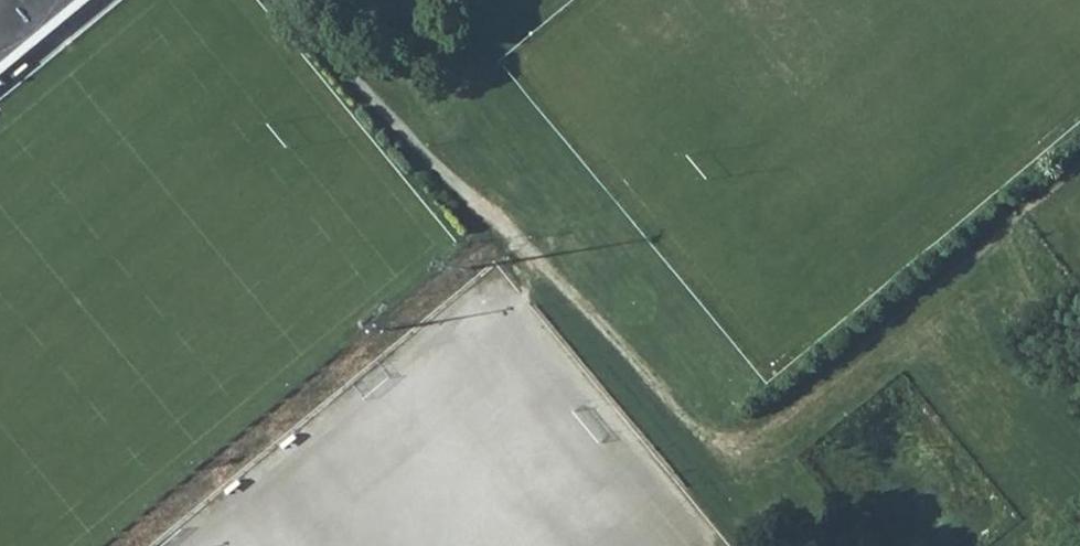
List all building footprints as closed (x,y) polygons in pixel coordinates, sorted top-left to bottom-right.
[(0,1),(0,66),(83,0),(1,0),(0,1)]
